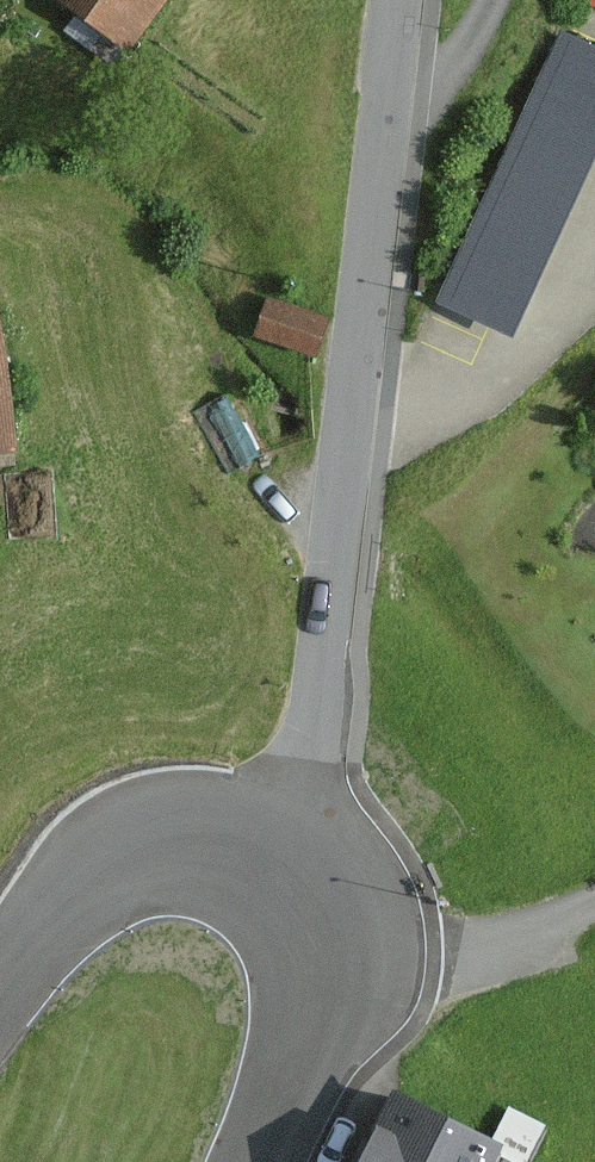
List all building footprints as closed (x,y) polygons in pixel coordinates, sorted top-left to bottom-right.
[(131,54),(169,0),(55,0),(131,54)] [(558,30),(434,298),(515,335),(594,162),(594,47),(558,30)] [(332,317),(264,296),(253,331),(321,352),(332,317)] [(0,310),(0,449),(16,447),(0,310)] [(223,393),(192,411),(227,471),(258,454),(223,393)] [(391,1089),(354,1161),(495,1161),(504,1145),(391,1089)]
